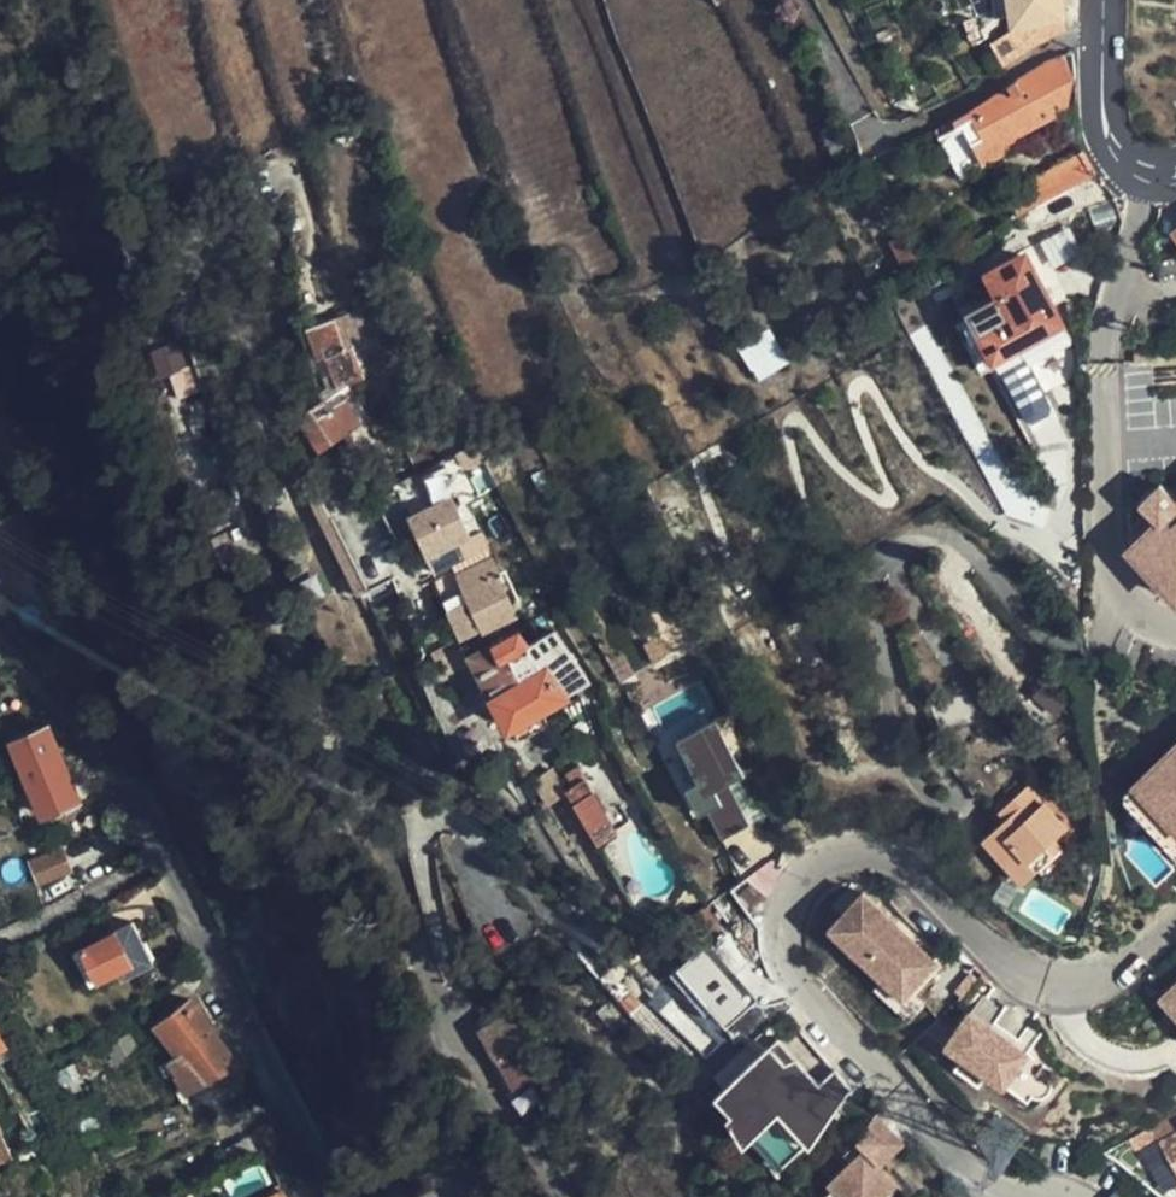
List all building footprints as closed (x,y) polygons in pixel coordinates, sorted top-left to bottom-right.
[(1067,30),(1063,0),(1013,0),(1016,29),(992,44),(1005,67),(1024,42),(1067,30)] [(1078,81),(1067,54),(1064,56),(1046,62),(1016,82),(1021,93),(1013,97),(1008,87),(980,106),(960,117),(964,123),(946,134),(964,167),(1019,137),(1070,109),(1078,81)] [(964,123),(960,117),(942,127),(946,134),(964,123)] [(1022,144),(1019,137),(964,167),(946,134),(943,135),(964,176),(1022,144)] [(1015,207),(1087,163),(1083,148),(1080,136),(1002,185),(1015,207)] [(1057,261),(1082,250),(1072,225),(1046,236),(1057,261)] [(982,263),(985,268),(1019,251),(1016,245),(982,263)] [(1019,251),(985,268),(1001,299),(999,299),(1006,312),(1001,316),(1013,339),(1032,330),(1034,336),(1059,323),(1050,307),(1036,280),(1034,281),(1019,251)] [(1154,266),(1159,281),(1175,276),(1175,263),(1154,266)] [(1050,307),(1059,323),(1071,323),(1068,298),(1050,307)] [(324,398),(302,413),(322,443),(359,417),(351,401),(357,396),(350,384),(362,377),(347,346),(339,349),(325,320),(292,337),(306,368),(313,365),(323,389),(320,391),(324,398)] [(1032,330),(1013,339),(1022,357),(1066,335),(1059,323),(1034,336),(1032,330)] [(774,327),(743,344),(760,375),(791,358),(774,327)] [(229,458),(191,332),(161,341),(199,467),(229,458)] [(31,461),(28,451),(15,456),(19,467),(31,461)] [(481,530),(455,496),(424,511),(410,480),(379,494),(400,542),(418,533),(429,555),(481,530)] [(1138,502),(1155,521),(1131,544),(1136,549),(1131,554),(1171,597),(1175,592),(1175,500),(1159,483),(1138,502)] [(344,508),(329,516),(370,587),(387,578),(346,508),(344,508)] [(516,616),(490,557),(434,585),(460,643),(516,616)] [(591,680),(555,630),(526,645),(520,634),(476,656),(520,740),(549,724),(541,708),(591,680)] [(765,815),(712,717),(672,739),(709,808),(725,837),(765,815)] [(78,798),(48,727),(13,741),(48,812),(60,805),(78,798)] [(139,752),(128,731),(116,739),(127,758),(139,752)] [(1131,788),(1140,798),(1129,808),(1164,845),(1175,834),(1175,745),(1131,788)] [(582,801),(595,793),(587,780),(574,788),(582,801)] [(1006,817),(998,823),(980,836),(1017,883),(1035,872),(1027,863),(1056,840),(1066,831),(1031,786),(1012,801),(1017,807),(1006,817)] [(1123,802),(1129,808),(1140,798),(1131,788),(1122,795),(1123,802)] [(578,803),(598,835),(614,825),(595,793),(582,801),(578,803)] [(1002,810),(1006,817),(1017,807),(1012,801),(1002,810)] [(1129,808),(1121,816),(1128,824),(1136,816),(1129,808)] [(83,834),(74,816),(49,827),(57,844),(58,845),(83,834)] [(1164,845),(1175,858),(1175,834),(1164,845)] [(1062,848),(1056,840),(1027,863),(1035,872),(1062,848)] [(30,857),(40,882),(75,868),(65,843),(30,857)] [(863,895),(828,930),(861,963),(901,1003),(911,994),(936,968),(863,895)] [(154,965),(132,925),(72,957),(88,988),(120,972),(124,980),(154,965)] [(704,943),(680,964),(729,1020),(753,998),(704,943)] [(901,1003),(861,963),(857,967),(877,987),(873,991),(907,1025),(925,1007),(911,994),(901,1003)] [(1159,1000),(1142,1015),(1163,1038),(1175,1026),(1175,984),(1159,1000)] [(155,1064),(165,1077),(170,1074),(182,1090),(183,1091),(235,1062),(235,1061),(216,1036),(208,1023),(202,1016),(196,1005),(193,999),(157,1025),(174,1051),(155,1064)] [(481,1025),(500,1053),(519,1041),(518,1040),(502,1013),(481,1025)] [(956,1037),(947,1049),(964,1060),(989,1077),(1005,1089),(1027,1056),(1012,1046),(970,1017),(956,1037)] [(1012,1046),(1027,1056),(1041,1036),(1026,1026),(1012,1046)] [(137,1048),(129,1033),(105,1045),(113,1061),(137,1048)] [(0,1036),(0,1056),(9,1052),(0,1036)] [(775,1049),(768,1056),(810,1100),(817,1093),(775,1049)] [(809,1153),(850,1097),(833,1078),(817,1093),(810,1100),(768,1056),(718,1104),(735,1121),(731,1124),(748,1151),(779,1121),(809,1153)] [(1052,1073),(1027,1056),(1005,1089),(1029,1106),(1033,1100),(1034,1100),(1035,1102),(1036,1102),(1037,1102),(1039,1102),(1041,1102),(1042,1102),(1043,1102),(1045,1102),(1046,1101),(1048,1100),(1049,1099),(1050,1097),(1051,1097),(1052,1095),(1052,1093),(1053,1091),(1053,1089),(1053,1088),(1052,1086),(1051,1084),(1051,1082),(1049,1081),(1048,1079),(1052,1073)] [(989,1077),(964,1060),(955,1074),(980,1090),(989,1077)] [(857,1149),(864,1156),(886,1134),(874,1122),(857,1149)] [(1151,1130),(1132,1141),(1137,1150),(1156,1139),(1151,1130)] [(886,1134),(864,1156),(828,1191),(834,1196),(833,1196),(891,1196),(897,1191),(880,1173),(902,1151),(886,1134)] [(1175,1170),(1175,1136),(1161,1145),(1175,1170)] [(286,1157),(281,1148),(263,1157),(240,1168),(247,1184),(261,1177),(264,1183),(283,1174),(277,1162),(286,1157)] [(897,1191),(904,1196),(921,1196),(922,1196),(907,1182),(897,1191)]
